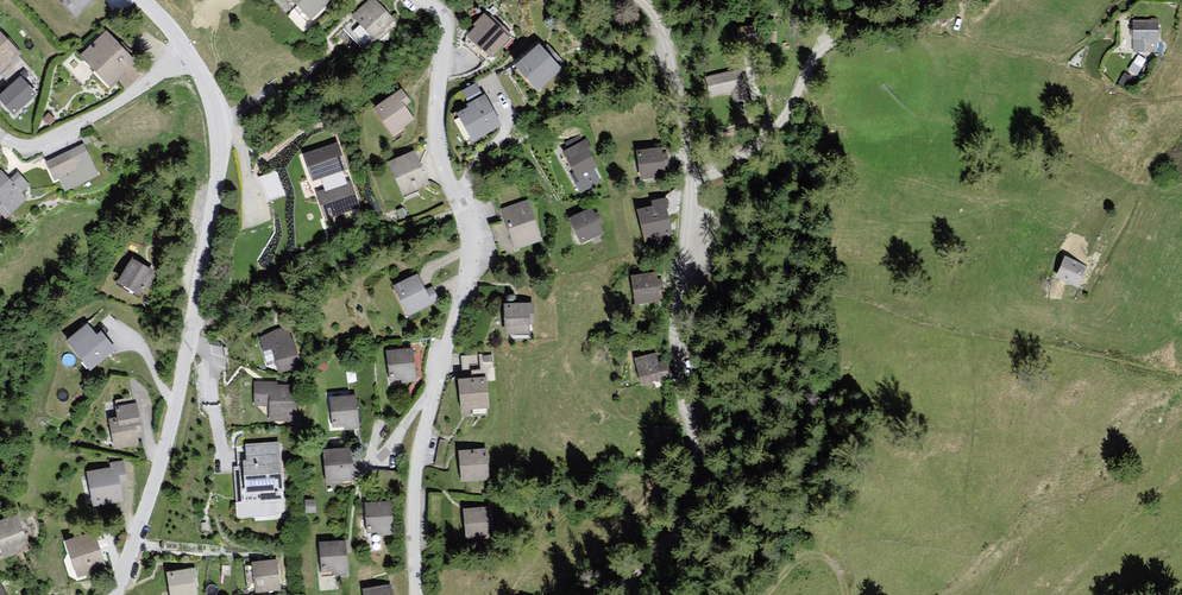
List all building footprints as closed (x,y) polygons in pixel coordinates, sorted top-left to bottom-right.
[(97,0),(55,0),(76,21),(97,0)] [(310,19),(330,0),(291,0),(310,19)] [(352,15),(374,39),(394,20),(376,0),(368,0),(352,15)] [(489,17),(484,12),(473,24),(475,26),(467,34),(492,57),(513,35),(491,15),(489,17)] [(1158,31),(1156,20),(1132,22),(1132,41),(1139,41),(1140,56),(1154,55),(1158,31)] [(737,28),(740,39),(756,35),(754,24),(737,28)] [(106,31),(80,56),(109,87),(136,61),(106,31)] [(1,74),(20,54),(0,34),(0,73),(1,74)] [(540,43),(515,65),(537,90),(562,69),(559,66),(563,62),(547,44),(543,47),(540,43)] [(738,72),(703,78),(707,99),(742,93),(738,72)] [(0,96),(0,102),(13,117),(36,97),(19,79),(0,96)] [(402,89),(374,108),(393,135),(415,121),(406,107),(411,103),(402,89)] [(472,141),(501,125),(485,95),(466,104),(467,107),(457,113),(472,141)] [(581,192),(602,181),(595,169),(599,166),(591,153),(594,152),(586,139),(563,152),(574,173),(571,174),(581,192)] [(335,141),(302,153),(313,182),(320,179),(324,191),(316,194),(326,221),(359,209),(349,182),(344,184),(340,173),(346,171),(335,141)] [(65,191),(97,174),(83,145),(47,163),(56,181),(59,179),(65,191)] [(662,147),(636,150),(640,179),(650,178),(649,174),(666,172),(665,166),(669,166),(667,153),(663,154),(662,147)] [(428,190),(412,154),(388,168),(402,200),(428,190)] [(5,219),(26,200),(21,193),(29,186),(16,172),(9,179),(1,170),(0,170),(0,214),(5,219)] [(653,205),(638,209),(645,242),(655,239),(656,243),(673,239),(666,209),(669,209),(667,197),(652,201),(653,205)] [(528,201),(502,209),(515,250),(542,241),(528,201)] [(592,207),(569,218),(581,244),(604,233),(600,223),(602,222),(598,212),(595,213),(592,207)] [(1084,269),(1062,259),(1053,281),(1074,294),(1084,269)] [(154,274),(131,261),(118,284),(141,298),(154,274)] [(654,273),(632,276),(636,305),(658,302),(654,273)] [(418,274),(393,286),(408,317),(441,301),(434,287),(426,291),(418,274)] [(534,302),(503,304),(505,335),(530,334),(530,325),(535,325),(534,302)] [(290,324),(260,338),(263,351),(272,349),(279,373),(302,367),(290,324)] [(86,325),(66,341),(89,369),(115,348),(101,331),(95,336),(86,325)] [(413,349),(387,351),(390,383),(416,381),(413,349)] [(657,352),(634,357),(641,386),(664,381),(657,352)] [(486,377),(459,379),(462,411),(489,408),(486,377)] [(274,383),(252,383),(251,400),(267,402),(266,422),(294,422),(293,387),(275,387),(274,383)] [(357,395),(327,397),(329,431),(359,428),(357,395)] [(117,417),(108,419),(114,449),(140,445),(138,434),(142,433),(136,403),(115,407),(117,417)] [(249,505),(283,505),(277,445),(246,446),(249,505)] [(351,447),(322,450),(325,483),(354,480),(351,447)] [(487,449),(458,451),(460,481),(489,480),(487,449)] [(123,462),(111,464),(112,468),(87,473),(92,507),(124,501),(121,485),(127,485),(123,462)] [(392,502),(365,503),(367,533),(378,532),(378,535),(393,535),(392,502)] [(492,507),(463,510),(466,541),(495,538),(492,507)] [(0,521),(0,552),(1,555),(29,545),(18,515),(0,521)] [(94,534),(66,542),(77,578),(105,570),(94,534)] [(346,542),(319,543),(320,575),(347,574),(346,542)] [(278,560),(252,563),(256,593),(281,590),(278,560)] [(167,572),(170,594),(197,594),(195,588),(198,587),(195,568),(167,572)] [(363,590),(363,594),(392,594),(390,585),(363,590)]
